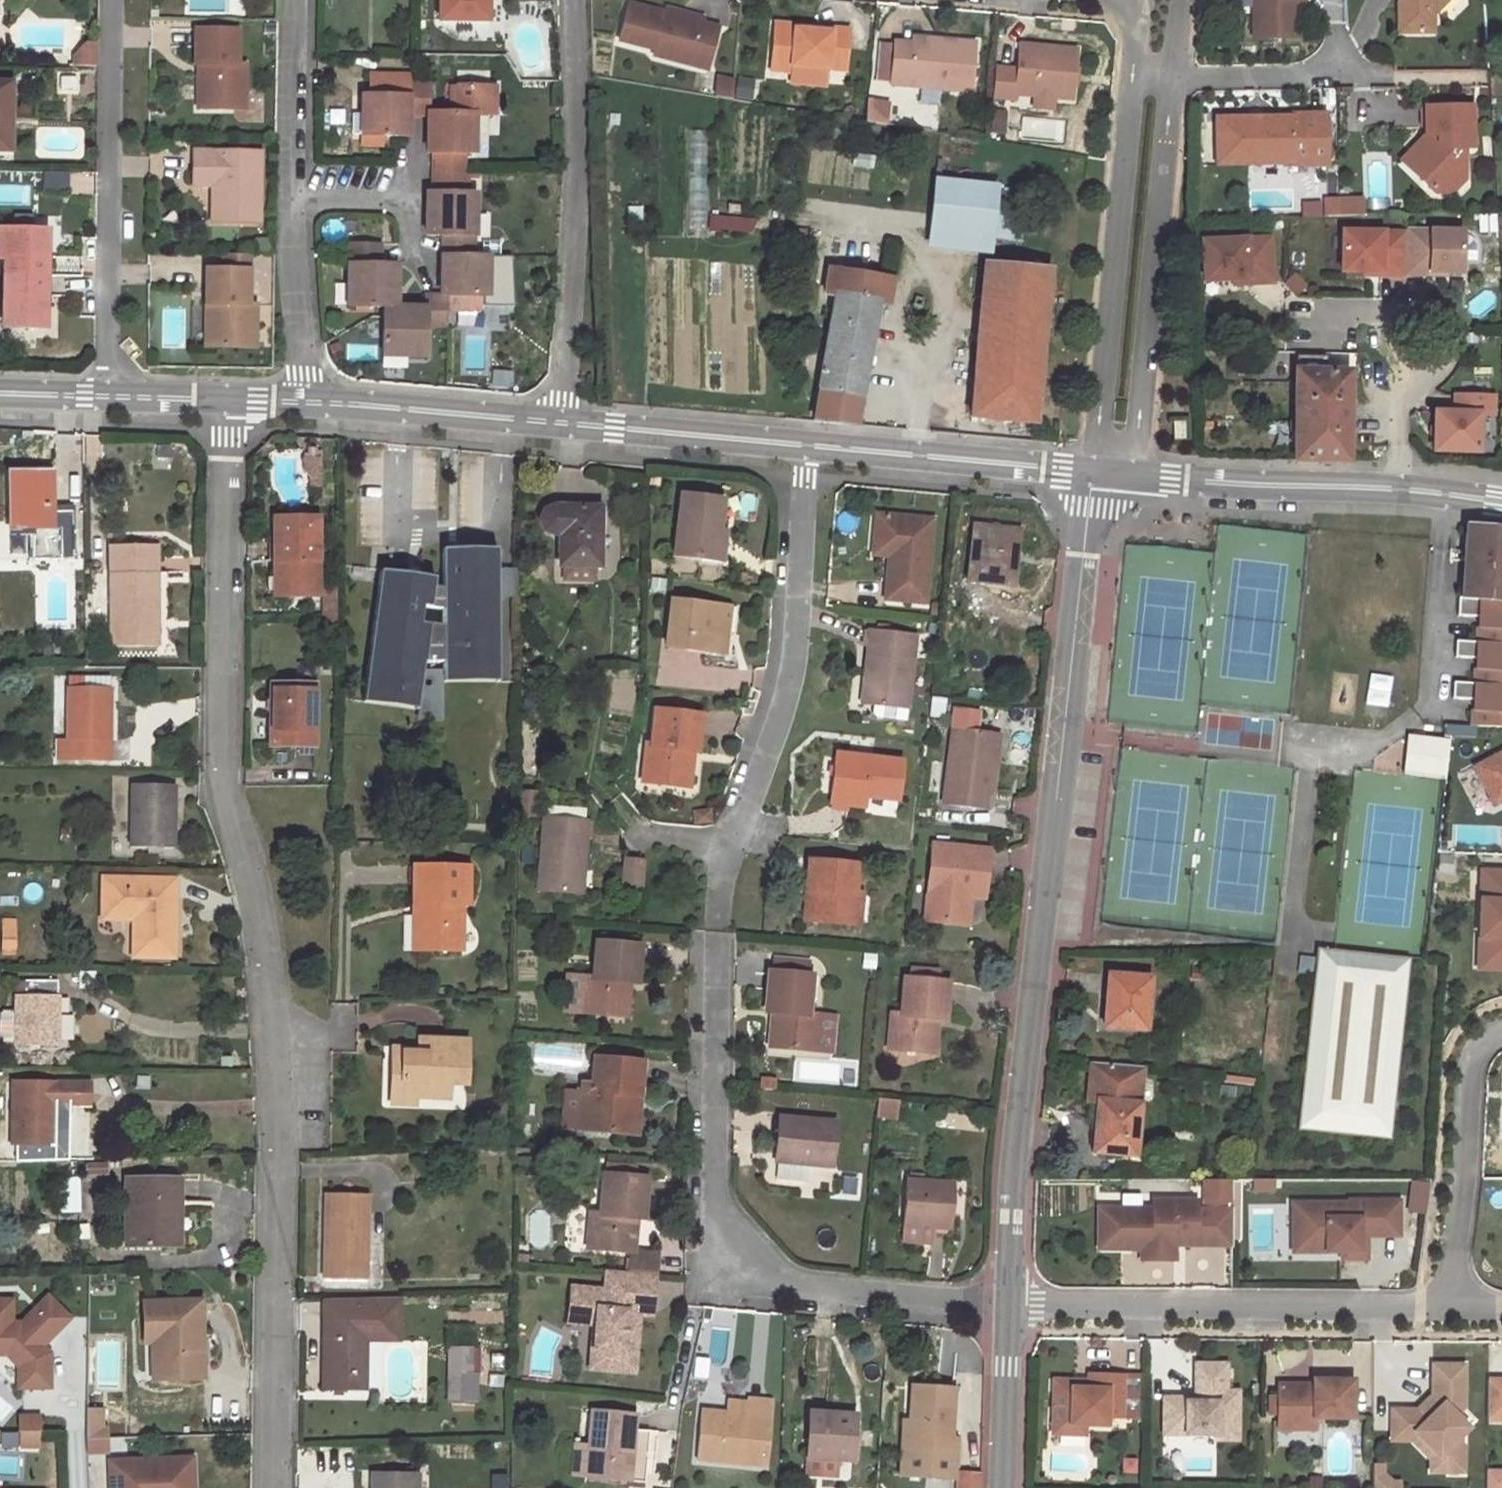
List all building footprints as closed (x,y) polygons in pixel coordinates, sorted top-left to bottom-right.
[(439,18),(489,18),(489,1),(495,1),(495,0),(439,0),(439,18)] [(1253,38),(1298,37),(1298,1),(1293,1),(1293,0),(1253,0),(1253,38)] [(1405,0),(1400,0),(1397,2),(1397,33),(1405,33),(1405,0)] [(1405,33),(1432,32),(1432,13),(1446,0),(1405,0),(1405,33)] [(664,14),(628,4),(618,41),(654,51),(656,46),(677,52),(674,61),(706,70),(717,28),(701,24),(702,19),(666,9),(664,14)] [(847,30),(774,24),(770,70),(790,72),(791,68),(844,72),(847,30)] [(235,30),(193,29),(193,65),(196,65),(195,109),(242,109),(242,64),(235,64),(235,30)] [(974,43),(911,37),(911,43),(893,42),(890,83),(970,91),(974,43)] [(1016,69),(994,67),(991,97),(1014,99),(1014,94),(1071,99),(1076,49),(1018,44),(1016,69)] [(654,51),(653,56),(674,61),(677,52),(656,46),(654,51)] [(369,95),(362,95),(361,135),(379,135),(408,136),(408,116),(428,115),(428,113),(430,113),(431,82),(407,82),(408,75),(369,75),(369,95)] [(9,150),(10,85),(0,85),(0,150),(9,150)] [(475,153),(476,113),(498,114),(499,87),(463,86),(462,113),(430,113),(428,113),(428,115),(426,153),(432,153),(432,172),(464,173),(465,153),(475,153)] [(1471,106),(1424,107),(1424,135),(1412,148),(1426,162),(1413,175),(1433,194),(1450,194),(1464,178),(1464,162),(1456,163),(1455,149),(1464,148),(1472,148),(1471,106)] [(1290,117),(1215,119),(1216,167),(1291,164),(1291,166),(1326,164),(1325,114),(1290,115),(1290,117)] [(379,135),(361,135),(361,144),(379,145),(379,135)] [(1412,148),(1399,161),(1413,175),(1426,162),(1412,148)] [(1464,148),(1455,149),(1456,163),(1464,162),(1464,148)] [(258,153),(191,151),(190,185),(212,186),(221,196),(221,203),(217,207),(217,224),(256,224),(258,153)] [(474,236),(475,194),(464,194),(464,173),(432,172),(431,193),(426,193),(425,235),(441,236),(474,236)] [(934,178),(927,247),(992,254),(999,185),(934,178)] [(1362,197),(1326,197),(1327,215),(1362,214),(1362,197)] [(1406,231),(1405,272),(1430,272),(1430,270),(1462,271),(1463,229),(1406,228),(1406,231)] [(1406,231),(1343,230),(1343,268),(1365,269),(1380,269),(1380,273),(1405,273),(1405,272),(1406,231)] [(2,327),(43,328),(46,233),(0,232),(0,258),(5,258),(2,327)] [(448,295),(489,295),(490,256),(474,256),(474,236),(441,236),(439,294),(448,295)] [(1269,237),(1202,241),(1205,280),(1232,278),(1247,277),(1247,282),(1272,280),(1269,237)] [(836,294),(819,389),(860,396),(877,301),(889,303),(900,242),(886,239),(880,276),(830,267),(825,292),(836,294)] [(349,245),(347,305),(385,306),(395,307),(396,265),(381,265),(382,245),(349,245)] [(249,268),(250,257),(222,256),(222,267),(249,268)] [(984,263),(970,417),(1034,424),(1049,269),(984,263)] [(246,270),(204,270),(203,307),(212,307),(211,348),(252,348),(253,305),(246,305),(246,270)] [(385,306),(382,355),(425,356),(426,327),(447,327),(448,295),(439,294),(424,294),(424,308),(395,307),(385,306)] [(212,307),(203,307),(203,348),(211,348),(212,307)] [(1346,461),(1348,373),(1297,372),(1295,459),(1346,461)] [(1210,376),(1210,388),(1221,388),(1221,376),(1210,376)] [(855,422),(860,396),(819,389),(814,418),(855,422)] [(1496,394),(1457,394),(1457,411),(1437,411),(1436,449),(1481,450),(1482,413),(1496,412),(1496,394)] [(317,459),(302,460),(303,473),(309,479),(309,489),(317,489),(317,459)] [(50,529),(49,473),(10,474),(11,526),(31,526),(31,529),(50,529)] [(720,502),(680,497),(674,560),(720,565),(726,518),(718,517),(720,502)] [(597,549),(604,549),(604,522),(595,522),(595,509),(555,509),(548,510),(545,513),(541,518),(540,524),(542,531),(546,535),(551,537),(559,537),(559,566),(565,566),(594,567),(597,567),(597,549)] [(604,509),(595,509),(595,522),(604,522),(604,509)] [(933,520),(876,514),(872,556),(889,558),(885,601),(926,605),(933,520)] [(315,597),(314,520),(272,520),(273,563),(285,563),(285,597),(315,597)] [(1501,711),(1501,529),(1466,526),(1462,599),(1458,599),(1458,615),(1478,616),(1477,642),(1456,640),(1455,657),(1476,658),(1475,683),(1454,682),(1453,698),(1474,699),(1473,708),(1501,711)] [(1012,586),(1017,532),(974,527),(968,581),(1012,586)] [(155,546),(109,547),(110,647),(156,647),(156,633),(148,633),(147,618),(156,618),(156,574),(154,574),(155,546)] [(496,552),(443,553),(446,681),(500,679),(496,552)] [(273,597),(285,597),(285,563),(273,563),(273,597)] [(564,580),(594,580),(594,567),(565,566),(564,580)] [(434,582),(381,576),(365,702),(418,709),(434,582)] [(665,649),(716,653),(722,604),(671,600),(665,649)] [(908,708),(917,635),(868,629),(863,675),(874,677),(872,704),(873,704),(907,708),(908,708)] [(860,703),(872,704),(874,677),(863,675),(860,703)] [(314,746),(315,685),(270,684),(270,745),(314,746)] [(109,761),(111,688),(68,688),(67,742),(56,742),(56,760),(109,761)] [(907,708),(873,704),(872,712),(876,717),(906,720),(907,708)] [(1473,708),(1472,725),(1501,727),(1501,711),(1473,708)] [(694,751),(698,719),(653,713),(650,742),(649,748),(644,748),(640,781),(685,786),(688,760),(683,759),(684,750),(689,750),(694,751)] [(955,729),(947,805),(988,809),(990,791),(995,791),(998,761),(991,760),(994,733),(955,729)] [(998,761),(1000,733),(994,733),(991,760),(998,761)] [(1445,776),(1448,744),(1411,739),(1407,771),(1445,776)] [(897,811),(903,760),(834,753),(830,804),(897,811)] [(1476,767),(1491,796),(1501,791),(1501,753),(1476,767)] [(173,786),(133,785),(132,848),(171,849),(173,786)] [(1491,796),(1495,804),(1501,800),(1501,791),(1491,796)] [(586,822),(587,811),(547,808),(546,819),(586,822)] [(543,819),(538,891),(577,894),(579,868),(584,868),(588,823),(586,822),(546,819),(543,819)] [(984,897),(989,850),(934,844),(926,919),(969,923),(971,904),(966,903),(967,895),(972,895),(984,897)] [(641,886),(643,856),(623,854),(621,884),(641,886)] [(857,889),(859,862),(813,859),(811,887),(819,888),(816,919),(863,923),(866,890),(857,889)] [(469,906),(470,867),(418,866),(417,905),(423,905),(423,951),(463,952),(464,906),(469,906)] [(1481,871),(1478,938),(1493,939),(1492,959),(1501,959),(1501,872),(1481,871)] [(135,886),(105,885),(104,915),(134,916),(133,959),(173,960),(176,878),(135,877),(135,886)] [(816,919),(819,888),(811,887),(811,888),(808,919),(816,919)] [(408,916),(398,916),(398,952),(408,952),(408,916)] [(14,949),(15,933),(2,933),(1,949),(14,949)] [(1478,938),(1476,969),(1501,970),(1501,959),(1492,959),(1493,939),(1478,938)] [(638,983),(641,946),(596,943),(593,979),(583,978),(580,1012),(626,1016),(628,991),(624,991),(624,982),(638,983)] [(1388,1139),(1409,957),(1334,948),(1318,946),(1297,1129),(1388,1139)] [(772,958),(772,970),(809,971),(809,959),(772,958)] [(809,1014),(811,975),(768,971),(766,1012),(776,1013),(776,1020),(772,1020),(770,1046),(815,1049),(818,1015),(809,1014)] [(1145,1030),(1150,978),(1112,975),(1110,994),(1107,994),(1104,1026),(1145,1030)] [(948,982),(905,978),(901,1015),(891,1014),(888,1048),(935,1052),(937,1026),(933,1026),(934,1017),(944,1018),(948,982)] [(59,981),(23,981),(23,994),(59,995),(59,981)] [(58,1045),(59,998),(15,998),(14,1044),(58,1045)] [(466,1084),(468,1039),(419,1036),(419,1046),(403,1045),(403,1050),(391,1050),(390,1104),(415,1105),(415,1097),(433,1098),(433,1083),(451,1084),(466,1084)] [(642,1063),(594,1058),(591,1090),(583,1089),(579,1129),(626,1133),(628,1095),(639,1096),(642,1063)] [(91,1084),(56,1084),(13,1083),(12,1146),(54,1146),(55,1108),(90,1109),(91,1084)] [(450,1098),(451,1084),(433,1083),(433,1098),(450,1098)] [(636,1134),(639,1096),(628,1095),(626,1133),(636,1134)] [(1135,1157),(1139,1104),(1098,1100),(1095,1133),(1098,1133),(1096,1154),(1135,1157)] [(831,1165),(834,1123),(780,1118),(776,1161),(777,1161),(806,1163),(831,1165)] [(805,1181),(806,1163),(777,1161),(776,1178),(805,1181)] [(643,1218),(647,1179),(604,1175),(600,1215),(590,1214),(587,1248),(633,1252),(635,1226),(630,1226),(631,1217),(643,1218)] [(1232,1178),(1206,1179),(1205,1196),(1232,1196),(1232,1178)] [(179,1202),(179,1179),(125,1179),(125,1245),(170,1245),(170,1203),(179,1202)] [(947,1229),(952,1184),(908,1180),(904,1225),(932,1227),(947,1229)] [(366,1278),(368,1197),(325,1197),(324,1278),(366,1278)] [(1153,1208),(1109,1208),(1109,1233),(1130,1233),(1130,1248),(1142,1248),(1142,1258),(1174,1259),(1174,1243),(1231,1243),(1232,1208),(1196,1208),(1196,1200),(1153,1200),(1153,1208)] [(1348,1202),(1293,1202),(1292,1236),(1306,1236),(1306,1250),(1341,1250),(1365,1250),(1365,1233),(1397,1234),(1397,1200),(1348,1200),(1348,1202)] [(1109,1208),(1099,1208),(1099,1248),(1130,1248),(1130,1233),(1109,1233),(1109,1208)] [(930,1244),(932,1227),(904,1225),(902,1242),(930,1244)] [(1306,1236),(1292,1236),(1292,1250),(1306,1250),(1306,1236)] [(656,1274),(658,1254),(638,1252),(638,1258),(631,1258),(630,1272),(646,1274),(653,1274),(656,1274)] [(605,1291),(571,1288),(569,1308),(593,1310),(592,1327),(588,1369),(632,1373),(637,1316),(639,1294),(644,1294),(646,1274),(630,1272),(607,1270),(605,1291)] [(650,1316),(653,1274),(646,1274),(644,1294),(639,1294),(637,1316),(650,1316)] [(398,1296),(324,1299),(322,1388),(363,1389),(364,1339),(397,1340),(398,1296)] [(0,1301),(0,1355),(6,1355),(25,1374),(31,1374),(31,1388),(50,1388),(50,1364),(44,1364),(44,1347),(43,1346),(70,1319),(48,1297),(21,1324),(20,1323),(12,1323),(12,1301),(0,1301)] [(200,1301),(142,1303),(144,1343),(151,1343),(164,1342),(165,1380),(202,1379),(200,1301)] [(569,1308),(567,1324),(592,1327),(593,1310),(569,1308)] [(164,1342),(151,1343),(152,1380),(165,1380),(164,1342)] [(445,1403),(479,1403),(479,1346),(445,1346),(445,1403)] [(1162,1395),(1161,1431),(1214,1432),(1214,1437),(1235,1437),(1236,1389),(1224,1389),(1224,1362),(1194,1361),(1194,1396),(1162,1395)] [(1416,1410),(1390,1409),(1389,1431),(1412,1432),(1432,1456),(1439,1456),(1438,1471),(1456,1472),(1457,1446),(1452,1440),(1464,1429),(1452,1417),(1460,1408),(1462,1366),(1432,1365),(1431,1395),(1416,1410)] [(1070,1388),(1053,1388),(1052,1424),(1070,1424),(1070,1422),(1084,1422),(1106,1423),(1106,1414),(1121,1415),(1122,1372),(1089,1371),(1088,1378),(1088,1381),(1071,1380),(1070,1388)] [(1053,1377),(1053,1388),(1070,1388),(1071,1380),(1088,1381),(1088,1378),(1053,1377)] [(1312,1382),(1276,1382),(1276,1427),(1312,1427),(1312,1415),(1351,1416),(1351,1378),(1312,1378),(1312,1382)] [(1486,1378),(1485,1418),(1501,1418),(1501,1379),(1486,1378)] [(951,1435),(954,1390),(912,1387),(909,1419),(907,1451),(949,1454),(951,1435)] [(86,1454),(106,1454),(106,1409),(86,1408),(86,1454)] [(627,1481),(632,1414),(591,1411),(584,1477),(627,1481)] [(745,1414),(702,1411),(697,1459),(755,1465),(759,1419),(745,1418),(745,1414)] [(851,1460),(854,1416),(810,1412),(807,1457),(838,1459),(851,1460)] [(949,1454),(907,1451),(909,1419),(904,1419),(900,1472),(953,1475),(956,1435),(951,1435),(949,1454)] [(1070,1424),(1052,1424),(1052,1431),(1083,1432),(1084,1422),(1070,1422),(1070,1424)] [(1412,1432),(1389,1431),(1389,1438),(1409,1439),(1425,1458),(1424,1471),(1438,1471),(1439,1456),(1432,1456),(1412,1432)] [(39,1432),(19,1432),(19,1447),(39,1447),(39,1432)] [(837,1476),(838,1459),(807,1457),(806,1474),(837,1476)] [(110,1462),(111,1487),(195,1487),(194,1459),(110,1462)] [(1370,1463),(1369,1487),(1397,1487),(1397,1481),(1387,1481),(1378,1472),(1379,1463),(1370,1463)] [(1486,1471),(1486,1487),(1501,1487),(1501,1471),(1486,1471)] [(371,1474),(371,1487),(418,1487),(418,1475),(371,1474)]
